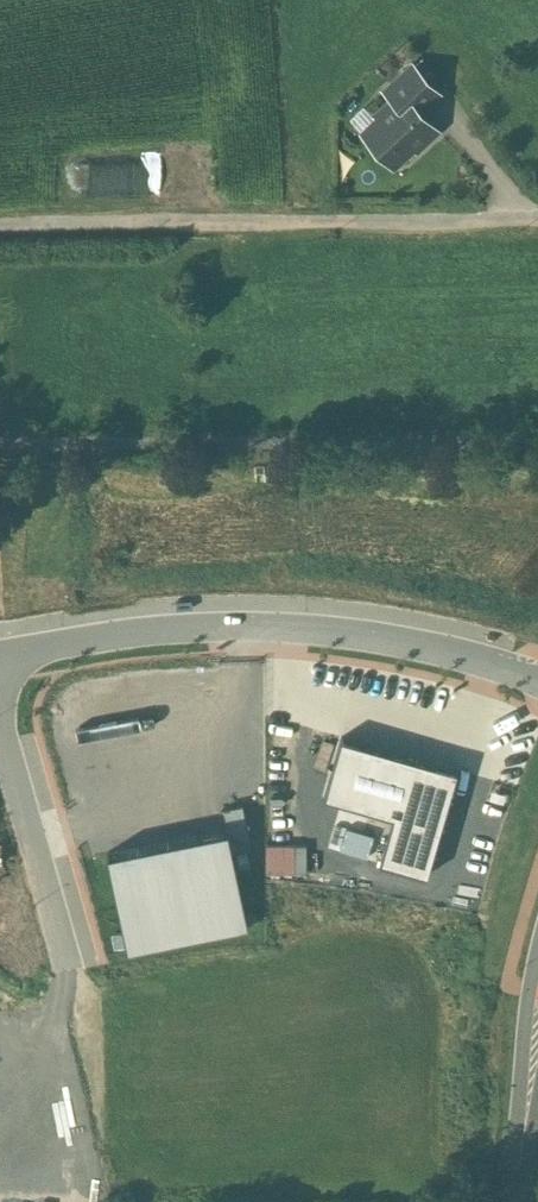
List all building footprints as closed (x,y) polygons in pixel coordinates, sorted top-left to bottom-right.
[(404,93),(419,109),(439,91),(413,63),(393,82),(403,94),(404,93)] [(380,116),(364,131),(394,162),(434,125),(419,109),(404,93),(403,94),(398,99),(395,95),(376,113),(380,116)] [(457,769),(342,735),(325,793),(394,813),(380,860),(427,873),(457,769)] [(227,828),(231,848),(251,844),(243,802),(223,806),(227,828)] [(227,828),(109,851),(128,949),(246,926),(231,848),(227,828)]
